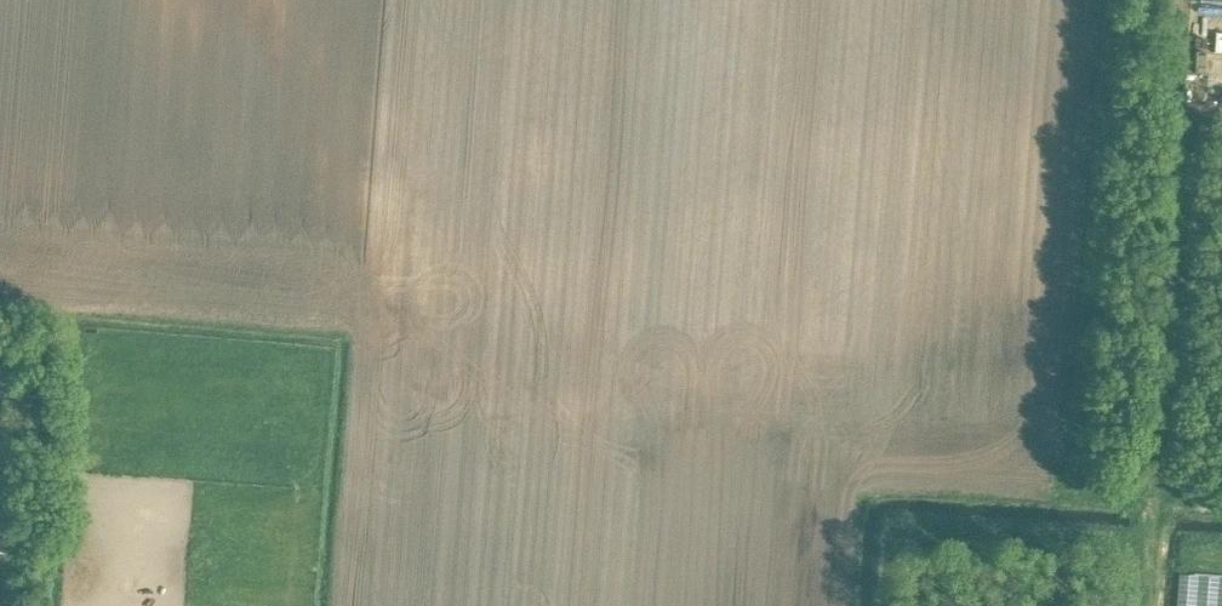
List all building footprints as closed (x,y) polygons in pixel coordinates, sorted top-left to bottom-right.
[(19,497),(4,495),(0,527),(0,551),(11,553),(19,497)]
